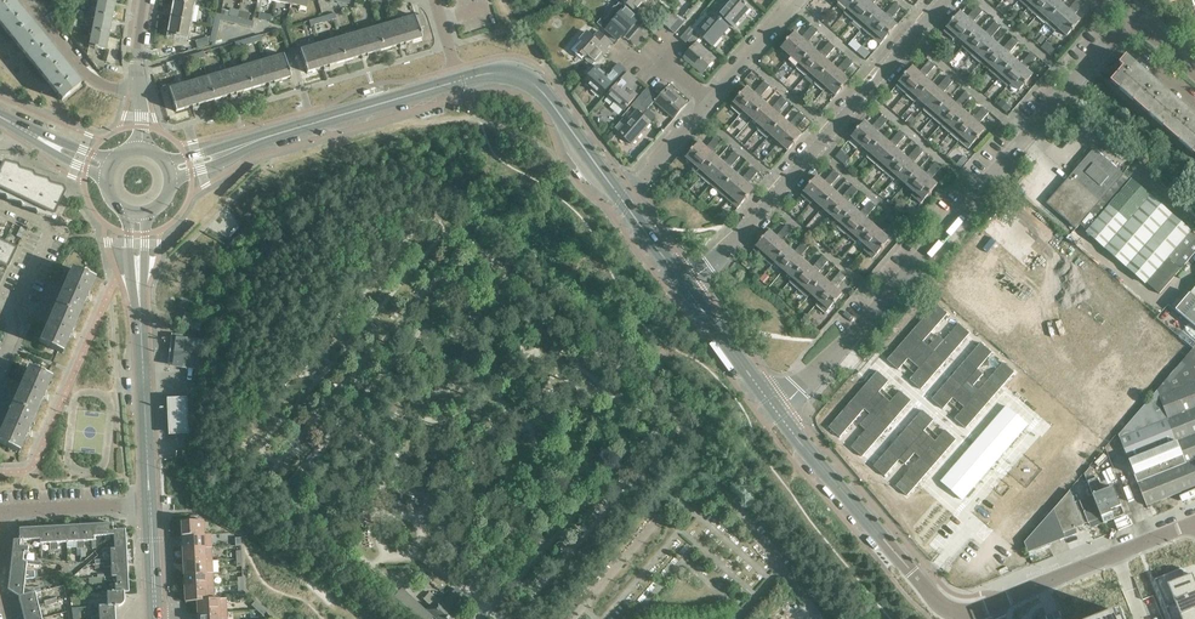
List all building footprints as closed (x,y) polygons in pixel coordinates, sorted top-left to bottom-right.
[(29,23),(11,0),(0,0),(0,25),(11,38),(29,23)] [(112,17),(115,1),(110,0),(95,0),(94,1),(98,2),(95,14),(112,17)] [(290,5),(306,8),(308,0),(291,0),(290,5)] [(644,0),(622,0),(622,1),(630,8),(634,11),(644,0)] [(727,1),(721,8),(717,12),(733,26),(741,16),(748,8),(750,7),(742,0),(728,0),(727,1)] [(838,2),(847,10),(856,0),(840,0),(838,2)] [(847,10),(844,13),(853,21),(871,0),(856,0),(847,10)] [(853,21),(862,29),(879,9),(873,4),(876,0),(871,0),(853,21)] [(1019,1),(1028,8),(1035,0),(1019,0),(1019,1)] [(1037,16),(1051,0),(1035,0),(1028,8),(1037,16)] [(1037,16),(1046,24),(1049,20),(1062,5),(1057,0),(1051,0),(1037,16)] [(1082,0),(1077,0),(1068,10),(1062,5),(1049,20),(1046,24),(1055,32),(1058,28),(1082,0)] [(1082,0),(1058,28),(1067,36),(1072,30),(1073,30),(1074,29),(1074,28),(1080,20),(1074,15),(1085,2),(1082,0)] [(172,18),(189,21),(192,5),(175,2),(172,18)] [(874,33),(898,5),(895,2),(885,15),(879,9),(862,29),(871,37),(874,33)] [(638,19),(625,8),(619,3),(616,6),(614,7),(608,13),(609,15),(604,21),(609,26),(606,30),(617,39),(617,40),(621,35),(623,37),(638,19)] [(874,33),(871,37),(880,45),(883,41),(888,35),(889,35),(891,33),(890,33),(897,25),(891,19),(901,7),(898,5),(874,33)] [(956,36),(980,8),(977,5),(967,18),(961,12),(954,20),(953,19),(952,21),(953,22),(944,31),(953,39),(956,36)] [(965,43),(979,28),(973,23),(983,11),(980,8),(956,36),(965,43)] [(669,28),(679,17),(673,12),(663,23),(669,28)] [(712,12),(695,31),(700,37),(711,46),(729,26),(712,12)] [(108,33),(112,17),(95,14),(92,13),(91,18),(94,19),(92,30),(108,33)] [(215,13),(212,28),(210,36),(210,37),(209,42),(215,44),(220,20),(252,27),(254,21),(215,13)] [(334,13),(308,20),(310,26),(336,19),(334,13)] [(395,21),(403,48),(405,48),(405,44),(421,39),(418,29),(425,26),(421,15),(414,17),(414,15),(395,21)] [(684,22),(679,17),(669,28),(674,33),(684,22)] [(186,38),(189,21),(172,18),(169,35),(186,38)] [(399,48),(403,48),(395,21),(376,27),(383,50),(399,46),(399,48)] [(971,55),(998,24),(996,21),(985,33),(979,28),(965,43),(962,47),(971,55)] [(36,69),(54,54),(29,23),(11,38),(36,69)] [(980,63),(983,59),(997,44),(991,38),(1001,26),(998,24),(971,55),(980,63)] [(209,42),(210,37),(208,37),(207,37),(207,35),(210,36),(212,28),(204,26),(203,34),(204,34),(203,38),(195,41),(197,48),(208,45),(209,42)] [(790,56),(815,29),(812,26),(801,39),(795,33),(788,40),(788,39),(786,41),(787,42),(781,48),(790,56)] [(357,32),(365,59),(367,59),(367,55),(383,50),(376,27),(357,32)] [(687,41),(695,31),(690,27),(680,38),(685,43),(687,41)] [(818,31),(815,29),(790,56),(787,60),(796,68),(813,48),(807,43),(818,31)] [(105,50),(108,33),(92,30),(89,30),(88,34),(91,34),(88,46),(87,52),(96,54),(97,48),(105,50)] [(696,42),(700,37),(695,31),(687,41),(693,46),(683,57),(702,73),(715,58),(696,42)] [(361,59),(365,59),(357,32),(338,38),(345,62),(361,57),(361,59)] [(605,49),(611,42),(598,32),(593,38),(587,32),(580,40),(583,43),(576,50),(585,57),(587,55),(595,62),(606,49),(605,49)] [(260,35),(234,42),(236,48),(262,41),(260,35)] [(992,67),(1016,39),(1013,36),(1003,49),(997,44),(983,59),(992,67)] [(329,66),(345,62),(338,38),(320,43),(328,70),(329,70),(329,66)] [(853,39),(848,44),(857,52),(862,46),(853,39)] [(989,71),(998,78),(1014,59),(1008,54),(1019,42),(1016,39),(992,67),(989,71)] [(813,48),(796,68),(805,76),(808,72),(833,44),(830,42),(822,50),(819,54),(813,48)] [(323,71),(328,70),(320,43),(300,49),(307,73),(322,68),(323,71)] [(836,47),(833,44),(808,72),(817,80),(831,64),(825,59),(830,53),(836,47)] [(862,46),(857,52),(865,58),(870,52),(862,46)] [(203,52),(177,59),(179,65),(205,58),(203,52)] [(1010,83),(1034,54),(1031,52),(1021,64),(1014,59),(998,78),(1007,86),(1010,83)] [(80,85),(54,54),(36,69),(61,100),(80,85)] [(264,60),(272,86),(274,86),(274,82),(290,77),(287,65),(283,54),(264,60)] [(1037,57),(1034,54),(1010,83),(1019,90),(1024,84),(1025,85),(1027,83),(1026,82),(1032,75),(1026,69),(1037,57)] [(1127,56),(1120,64),(1124,68),(1111,82),(1194,156),(1194,121),(1128,63),(1130,60),(1127,56)] [(831,64),(817,80),(814,84),(823,92),(826,88),(850,60),(847,57),(837,69),(831,64)] [(269,86),(272,86),(264,60),(245,66),(252,89),(268,84),(269,86)] [(854,62),(850,60),(826,88),(836,96),(841,90),(843,88),(843,87),(849,80),(843,74),(853,63),(854,62)] [(908,90),(933,63),(930,60),(919,73),(913,67),(906,75),(906,74),(904,76),(905,77),(899,83),(908,90)] [(935,66),(933,63),(908,90),(905,94),(914,102),(917,98),(931,83),(925,78),(935,66)] [(624,69),(618,64),(607,77),(603,73),(597,68),(585,81),(601,96),(624,69)] [(236,94),(252,89),(245,66),(226,71),(234,98),(236,98),(236,94)] [(231,98),(234,98),(226,71),(207,77),(214,100),(230,95),(231,98)] [(628,71),(608,95),(624,110),(636,96),(626,86),(634,77),(628,71)] [(926,106),(950,79),(948,76),(937,88),(931,83),(917,98),(926,106)] [(198,105),(214,100),(207,77),(189,82),(196,109),(198,109),(198,105)] [(935,114),(949,99),(943,93),(953,81),(950,79),(926,106),(923,110),(932,118),(935,114)] [(742,111),(767,83),(764,80),(753,92),(747,87),(741,95),(740,94),(738,96),(739,97),(730,107),(739,115),(742,111)] [(192,109),(196,109),(189,82),(169,88),(176,111),(192,107),(192,109)] [(751,119),(766,103),(760,98),(770,85),(767,83),(742,111),(751,119)] [(642,115),(646,110),(641,105),(651,93),(652,92),(647,87),(631,106),(636,110),(617,132),(631,144),(650,122),(642,115)] [(641,105),(646,110),(654,101),(673,118),(686,103),(668,87),(658,99),(651,93),(641,105)] [(955,104),(949,99),(935,114),(932,118),(941,125),(944,122),(969,94),(966,92),(955,104)] [(953,130),(967,114),(961,109),(971,97),(969,94),(944,122),(953,130)] [(760,127),(785,98),(782,96),(771,108),(766,103),(751,119),(760,127)] [(788,101),(785,98),(760,127),(758,130),(767,138),(769,135),(783,119),(777,113),(788,101)] [(1002,99),(997,105),(1007,113),(1011,107),(1002,99)] [(950,133),(959,141),(986,110),(984,107),(973,119),(967,114),(953,130),(950,133)] [(986,110),(959,141),(968,149),(971,145),(977,139),(977,140),(980,137),(979,137),(985,129),(979,124),(984,118),(989,112),(986,110)] [(789,124),(783,119),(769,135),(778,142),(803,114),(800,112),(789,124)] [(806,117),(803,114),(778,142),(788,150),(801,135),(795,129),(806,117)] [(860,145),(885,117),(883,114),(872,127),(865,121),(859,129),(858,128),(856,130),(857,130),(851,137),(860,145)] [(888,119),(885,117),(860,145),(869,153),(883,137),(877,132),(888,119)] [(889,142),(883,137),(869,153),(866,157),(875,164),(903,132),(900,130),(889,142)] [(612,131),(608,136),(612,140),(616,135),(612,131)] [(906,135),(903,132),(875,164),(884,172),(901,153),(895,148),(906,135)] [(695,165),(720,137),(717,135),(706,147),(700,142),(693,149),(693,148),(691,151),(686,158),(695,165)] [(723,140),(720,137),(695,165),(691,169),(700,177),(704,173),(718,158),(712,152),(723,140)] [(896,176),(921,148),(918,146),(908,158),(901,153),(884,172),(893,180),(896,176)] [(924,151),(921,148),(896,176),(905,184),(919,168),(913,163),(924,151)] [(1102,200),(1124,175),(1093,149),(1084,160),(1071,176),(1101,202),(1102,200)] [(724,163),(718,158),(704,173),(700,177),(709,185),(713,181),(738,153),(735,150),(724,163)] [(741,155),(738,153),(713,181),(709,185),(718,193),(736,173),(730,168),(741,155)] [(846,155),(841,161),(844,164),(850,158),(846,155)] [(964,156),(956,164),(960,168),(968,159),(964,156)] [(925,174),(919,168),(905,184),(914,192),(939,164),(936,161),(925,174)] [(53,216),(65,191),(64,191),(63,188),(49,184),(48,180),(34,177),(32,173),(19,169),(17,166),(3,162),(0,169),(0,190),(53,216)] [(939,164),(914,192),(911,196),(920,204),(924,200),(929,194),(930,194),(932,192),(931,192),(937,184),(931,179),(942,166),(939,164)] [(742,179),(736,173),(718,193),(727,201),(756,169),(753,166),(742,179)] [(756,169),(727,201),(736,208),(754,189),(748,184),(759,171),(756,169)] [(812,200),(838,172),(835,169),(824,181),(817,176),(811,183),(810,183),(808,185),(809,185),(803,192),(800,195),(809,203),(812,200)] [(840,174),(838,172),(812,200),(821,207),(836,192),(830,186),(840,174)] [(1128,223),(1150,197),(1131,180),(1130,181),(1124,175),(1102,200),(1128,223)] [(1076,229),(1080,225),(1101,202),(1071,176),(1046,204),(1076,229)] [(842,197),(836,192),(821,207),(830,215),(855,187),(852,185),(842,197)] [(858,190),(855,187),(830,215),(839,223),(854,207),(848,202),(858,190)] [(1150,242),(1172,216),(1150,197),(1128,223),(1150,242)] [(860,213),(854,207),(839,223),(836,227),(845,235),(873,203),(870,200),(860,213)] [(1086,232),(1105,248),(1128,223),(1102,200),(1101,202),(1080,225),(1087,231),(1086,232)] [(873,203),(845,235),(854,243),(858,239),(872,223),(866,218),(876,205),(873,203)] [(1116,322),(1022,245),(1031,233),(1001,208),(935,288),(1098,422),(1144,367),(1105,335),(1116,322)] [(877,228),(872,223),(858,239),(867,247),(891,218),(888,216),(877,228)] [(1175,263),(1181,268),(1194,252),(1194,237),(1190,232),(1172,216),(1150,242),(1175,263)] [(891,218),(867,247),(863,250),(873,258),(876,255),(882,248),(882,249),(884,247),(883,246),(890,239),(883,233),(894,221),(891,218)] [(753,250),(762,258),(790,226),(787,223),(776,236),(770,230),(763,238),(763,237),(761,239),(762,240),(753,250)] [(1128,223),(1105,248),(1128,267),(1150,242),(1128,223)] [(774,262),(788,246),(782,241),(793,229),(790,226),(762,258),(771,266),(774,262)] [(783,270),(808,242),(805,239),(794,252),(788,246),(774,262),(783,270)] [(5,242),(0,252),(0,265),(1,264),(7,267),(17,248),(5,242)] [(792,278),(806,262),(800,257),(811,244),(808,242),(783,270),(792,278)] [(1154,288),(1175,263),(1150,242),(1128,267),(1146,283),(1147,282),(1154,288)] [(806,262),(792,278),(789,282),(798,290),(826,258),(823,255),(812,267),(806,262)] [(829,260),(826,258),(798,290),(807,298),(810,294),(824,277),(818,272),(829,260)] [(55,305),(78,316),(85,300),(87,301),(88,295),(87,294),(94,279),(71,268),(55,305)] [(830,283),(824,277),(810,294),(819,301),(843,273),(841,271),(830,283)] [(843,273),(819,301),(816,305),(825,313),(834,303),(835,303),(836,302),(835,301),(842,294),(836,288),(846,276),(843,273)] [(1190,293),(1176,309),(1194,326),(1194,297),(1190,293)] [(937,304),(889,360),(899,369),(909,357),(920,367),(911,378),(921,387),(969,332),(959,323),(935,351),(923,341),(947,312),(937,304)] [(71,331),(78,316),(55,305),(39,343),(62,353),(68,337),(71,338),(72,331),(71,331)] [(185,313),(181,323),(198,330),(202,320),(185,313)] [(172,335),(169,363),(181,364),(195,366),(196,366),(199,344),(198,344),(191,343),(192,337),(172,335)] [(981,341),(933,398),(943,407),(953,395),(964,405),(955,416),(966,425),(1013,370),(1003,361),(979,389),(968,379),(992,351),(981,341)] [(1194,408),(1194,346),(1193,349),(1173,372),(1157,391),(1168,419),(1194,408)] [(11,404),(34,415),(41,399),(44,400),(45,393),(44,393),(51,378),(28,367),(11,404)] [(1162,368),(1154,379),(1160,383),(1168,372),(1162,368)] [(877,369),(827,426),(839,436),(864,407),(875,417),(851,445),(862,454),(910,399),(899,389),(890,400),(880,391),(889,380),(877,369)] [(1157,391),(1155,393),(1124,428),(1118,435),(1128,461),(1177,441),(1168,419),(1157,391)] [(187,395),(166,396),(168,434),(188,434),(187,395)] [(34,415),(11,404),(0,430),(0,444),(11,448),(18,452),(25,436),(28,436),(29,430),(28,430),(34,415)] [(1006,405),(940,481),(962,500),(1028,424),(1006,405)] [(922,408),(873,465),(885,475),(910,446),(920,455),(896,483),(908,493),(956,437),(945,428),(935,439),(925,430),(935,419),(922,408)] [(1194,434),(1194,408),(1168,419),(1177,441),(1194,434)] [(1194,461),(1194,434),(1177,441),(1186,464),(1194,461)] [(1128,461),(1137,483),(1186,464),(1177,441),(1128,461)] [(1186,464),(1194,486),(1194,461),(1186,464)] [(1186,464),(1137,483),(1146,506),(1194,486),(1186,464)] [(1090,467),(1091,466),(1086,472),(1084,474),(1087,482),(1092,496),(1093,496),(1101,518),(1109,515),(1111,520),(1124,515),(1113,488),(1102,492),(1096,478),(1095,479),(1090,467)] [(1083,524),(1075,503),(1070,491),(1054,510),(1024,543),(1029,554),(1056,543),(1055,542),(1065,538),(1077,534),(1075,529),(1083,525),(1083,524)] [(1104,523),(1101,518),(1093,496),(1092,496),(1079,501),(1079,502),(1075,503),(1083,524),(1087,522),(1088,524),(1092,523),(1094,527),(1104,523)] [(181,535),(203,534),(203,520),(198,520),(197,515),(189,516),(190,521),(181,522),(181,535)] [(111,530),(112,530),(112,528),(111,528),(111,524),(92,525),(93,536),(111,535),(111,530)] [(66,526),(67,542),(76,542),(77,549),(77,556),(81,555),(79,525),(66,526)] [(93,541),(93,536),(92,525),(79,525),(81,555),(81,557),(85,557),(85,548),(84,548),(84,541),(92,541),(92,548),(96,548),(95,541),(93,541)] [(57,542),(67,542),(66,526),(52,527),(54,550),(57,550),(57,542)] [(40,539),(39,539),(39,543),(50,543),(50,550),(51,556),(54,555),(54,550),(52,527),(39,528),(40,539)] [(40,539),(39,528),(19,529),(19,537),(19,540),(19,541),(19,546),(24,546),(24,540),(39,539),(40,539)] [(114,549),(125,549),(124,530),(117,530),(117,529),(112,530),(111,530),(111,535),(113,535),(114,549)] [(182,549),(204,547),(203,534),(181,535),(182,549)] [(19,541),(19,540),(13,540),(10,565),(25,560),(22,560),(23,552),(27,552),(28,547),(24,546),(19,546),(19,541)] [(114,549),(110,549),(110,547),(102,548),(102,551),(110,551),(110,559),(103,560),(94,560),(95,564),(103,564),(126,562),(125,549),(114,549)] [(183,561),(212,560),(211,547),(204,547),(182,549),(183,561)] [(1152,569),(1163,565),(1161,556),(1142,562),(1146,576),(1154,574),(1152,569)] [(41,562),(25,560),(10,565),(9,578),(24,580),(35,578),(34,570),(26,569),(26,564),(41,566),(41,562)] [(183,574),(213,573),(212,560),(183,561),(183,574)] [(111,567),(111,577),(116,577),(116,576),(127,576),(126,562),(103,564),(95,564),(95,569),(104,568),(103,567),(111,567)] [(1154,579),(1157,588),(1164,606),(1194,594),(1194,580),(1193,574),(1185,577),(1182,568),(1154,579)] [(184,588),(213,586),(213,573),(183,574),(184,588)] [(112,593),(123,592),(128,592),(127,576),(116,576),(116,577),(111,577),(88,578),(89,584),(104,583),(104,581),(112,581),(112,585),(112,592),(112,593)] [(24,580),(9,578),(8,589),(18,596),(22,596),(23,587),(24,580)] [(185,601),(196,601),(196,600),(206,600),(206,598),(214,598),(213,586),(184,588),(185,601)] [(442,603),(437,599),(427,610),(437,618),(455,618),(457,617),(452,613),(466,597),(456,588),(442,603)] [(35,594),(40,592),(22,596),(18,596),(22,610),(38,606),(35,594)] [(112,593),(112,592),(110,592),(110,593),(99,593),(99,596),(107,596),(107,606),(114,606),(113,607),(115,607),(115,606),(116,606),(118,606),(119,605),(120,605),(121,604),(122,603),(122,602),(123,601),(123,600),(123,599),(123,592),(112,593)] [(1164,606),(1170,618),(1180,618),(1194,613),(1194,594),(1164,606)] [(57,603),(56,598),(44,601),(45,606),(57,603)] [(196,600),(196,601),(197,613),(219,612),(226,612),(225,598),(218,599),(218,598),(214,598),(206,598),(206,600),(196,600)] [(257,610),(261,606),(255,600),(251,604),(257,610)] [(38,606),(22,610),(24,618),(39,618),(41,618),(38,606)] [(82,607),(74,606),(72,618),(81,618),(82,607)] [(107,606),(99,606),(99,616),(92,617),(92,618),(114,618),(113,607),(114,606),(107,606)] [(266,611),(261,606),(257,610),(263,615),(266,611)]
